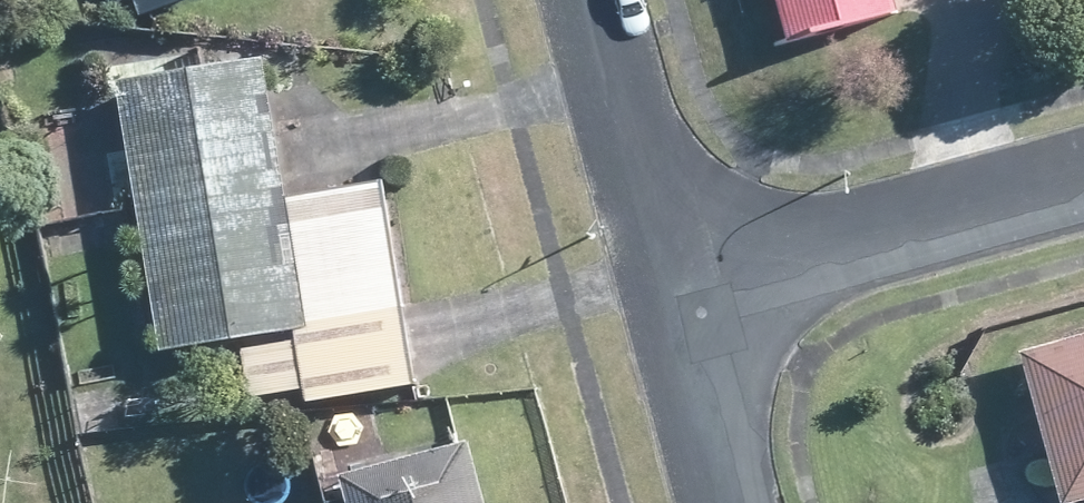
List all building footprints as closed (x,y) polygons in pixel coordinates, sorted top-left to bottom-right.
[(154,16),(195,0),(148,0),(154,16)] [(885,11),(882,0),(768,0),(780,44),(886,16),(885,11)] [(377,180),(361,183),(278,196),(256,59),(190,69),(178,71),(111,81),(150,329),(154,348),(288,328),(290,338),(231,347),(237,378),(240,396),(294,387),(295,399),(407,381),(408,374),(396,302),(377,180)] [(1010,357),(1038,453),(1051,502),(1082,502),(1083,502),(1083,337),(1010,357)] [(462,441),(332,474),(340,502),(477,502),(462,441)]
